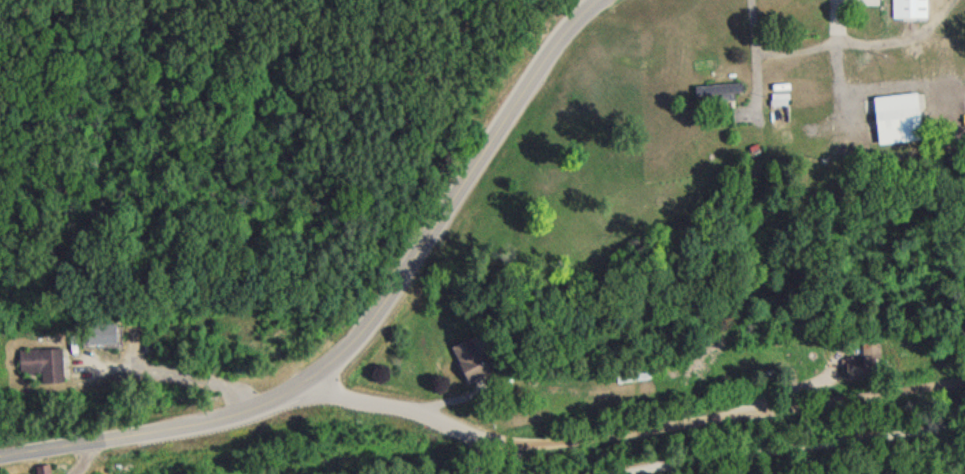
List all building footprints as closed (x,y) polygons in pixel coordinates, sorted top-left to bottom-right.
[(733,99),(740,99),(740,91),(694,90),(693,105),(733,105),(733,99)] [(919,146),(916,98),(872,102),(875,149),(919,146)] [(113,348),(113,329),(85,329),(85,348),(113,348)] [(487,378),(471,342),(448,351),(464,388),(487,378)] [(842,384),(879,384),(879,348),(860,348),(860,362),(842,362),(842,384)] [(38,388),(60,388),(60,355),(17,355),(17,379),(38,379),(38,388)] [(646,368),(612,374),(614,389),(649,383),(646,368)]
